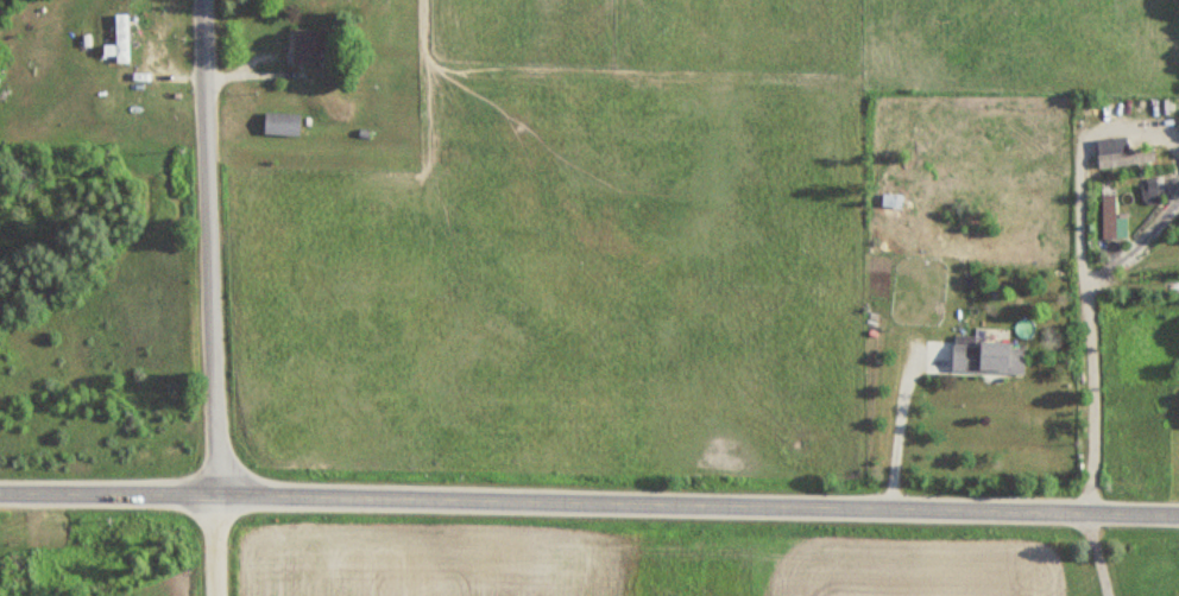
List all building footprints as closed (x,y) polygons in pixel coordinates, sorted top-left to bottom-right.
[(317,64),(317,29),(291,29),(291,64),(317,64)] [(263,135),(298,135),(298,113),(263,113),(263,135)] [(1153,164),(1153,151),(1097,153),(1098,166),(1153,164)] [(1114,188),(1102,188),(1102,239),(1114,239),(1114,188)] [(900,209),(901,196),(882,194),(881,207),(900,209)] [(1023,374),(1024,343),(952,340),(951,372),(1023,374)]
